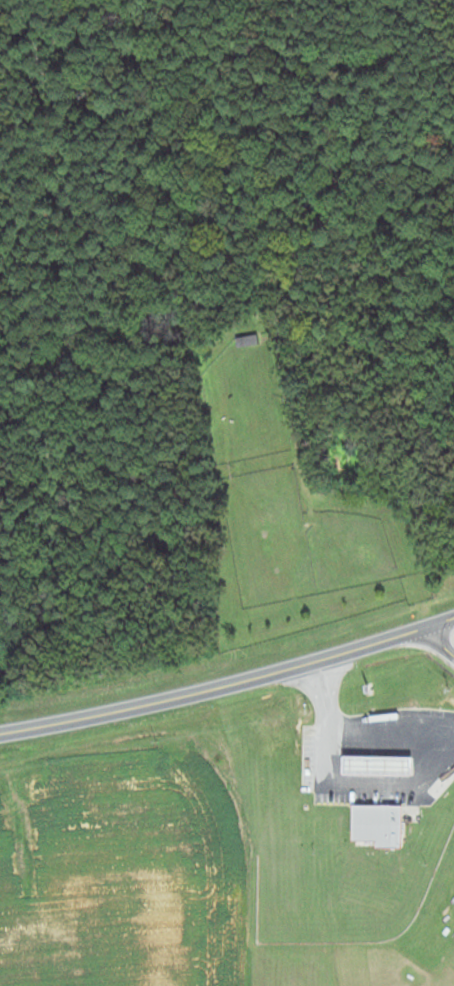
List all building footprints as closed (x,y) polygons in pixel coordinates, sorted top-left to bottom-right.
[(238,347),(259,346),(258,336),(238,337),(238,347)] [(415,775),(415,758),(345,757),(345,775),(415,775)] [(377,843),(377,849),(404,849),(404,806),(353,806),(353,843),(377,843)]
